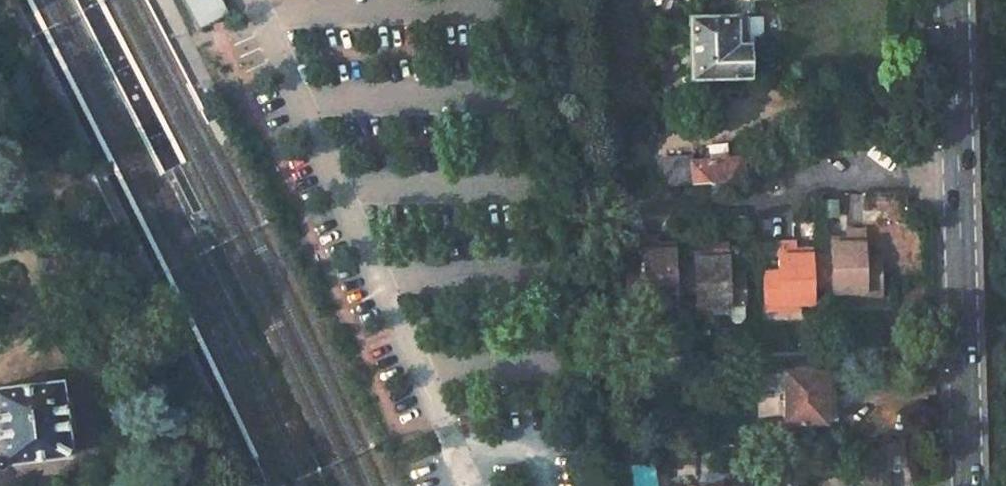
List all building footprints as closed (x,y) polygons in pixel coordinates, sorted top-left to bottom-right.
[(194,29),(224,14),(217,0),(179,0),(194,29)] [(681,64),(681,78),(752,77),(750,44),(739,44),(738,15),(691,16),(692,64),(681,64)] [(738,15),(739,44),(750,44),(750,15),(738,15)] [(658,163),(659,186),(709,181),(709,194),(726,193),(725,180),(745,179),(744,154),(658,163)] [(820,199),(820,218),(836,218),(836,199),(820,199)] [(848,293),(864,293),(879,293),(879,262),(863,262),(861,234),(848,234),(845,234),(845,240),(845,246),(829,246),(829,264),(822,265),(823,290),(830,290),(830,294),(848,293)] [(647,295),(661,295),(664,295),(678,294),(678,291),(685,291),(684,264),(678,265),(677,245),(661,246),(661,241),(661,235),(642,236),(643,264),(629,264),(631,296),(647,295)] [(712,306),(715,306),(727,305),(728,305),(728,317),(731,320),(743,320),(747,317),(746,305),(745,273),(732,273),(730,244),(714,245),(714,250),(715,255),(697,255),(697,264),(684,264),(685,291),(698,290),(699,306),(712,306)] [(811,257),(794,257),(794,251),(794,245),(779,245),(779,272),(764,272),(765,304),(783,303),(794,303),(796,303),(812,302),(812,291),(823,290),(822,265),(811,265),(811,257)] [(783,370),(783,444),(810,443),(810,423),(825,423),(825,370),(783,370)] [(1,469),(3,469),(4,468),(6,467),(7,466),(8,464),(8,463),(73,455),(64,380),(0,388),(0,469),(1,469)]
